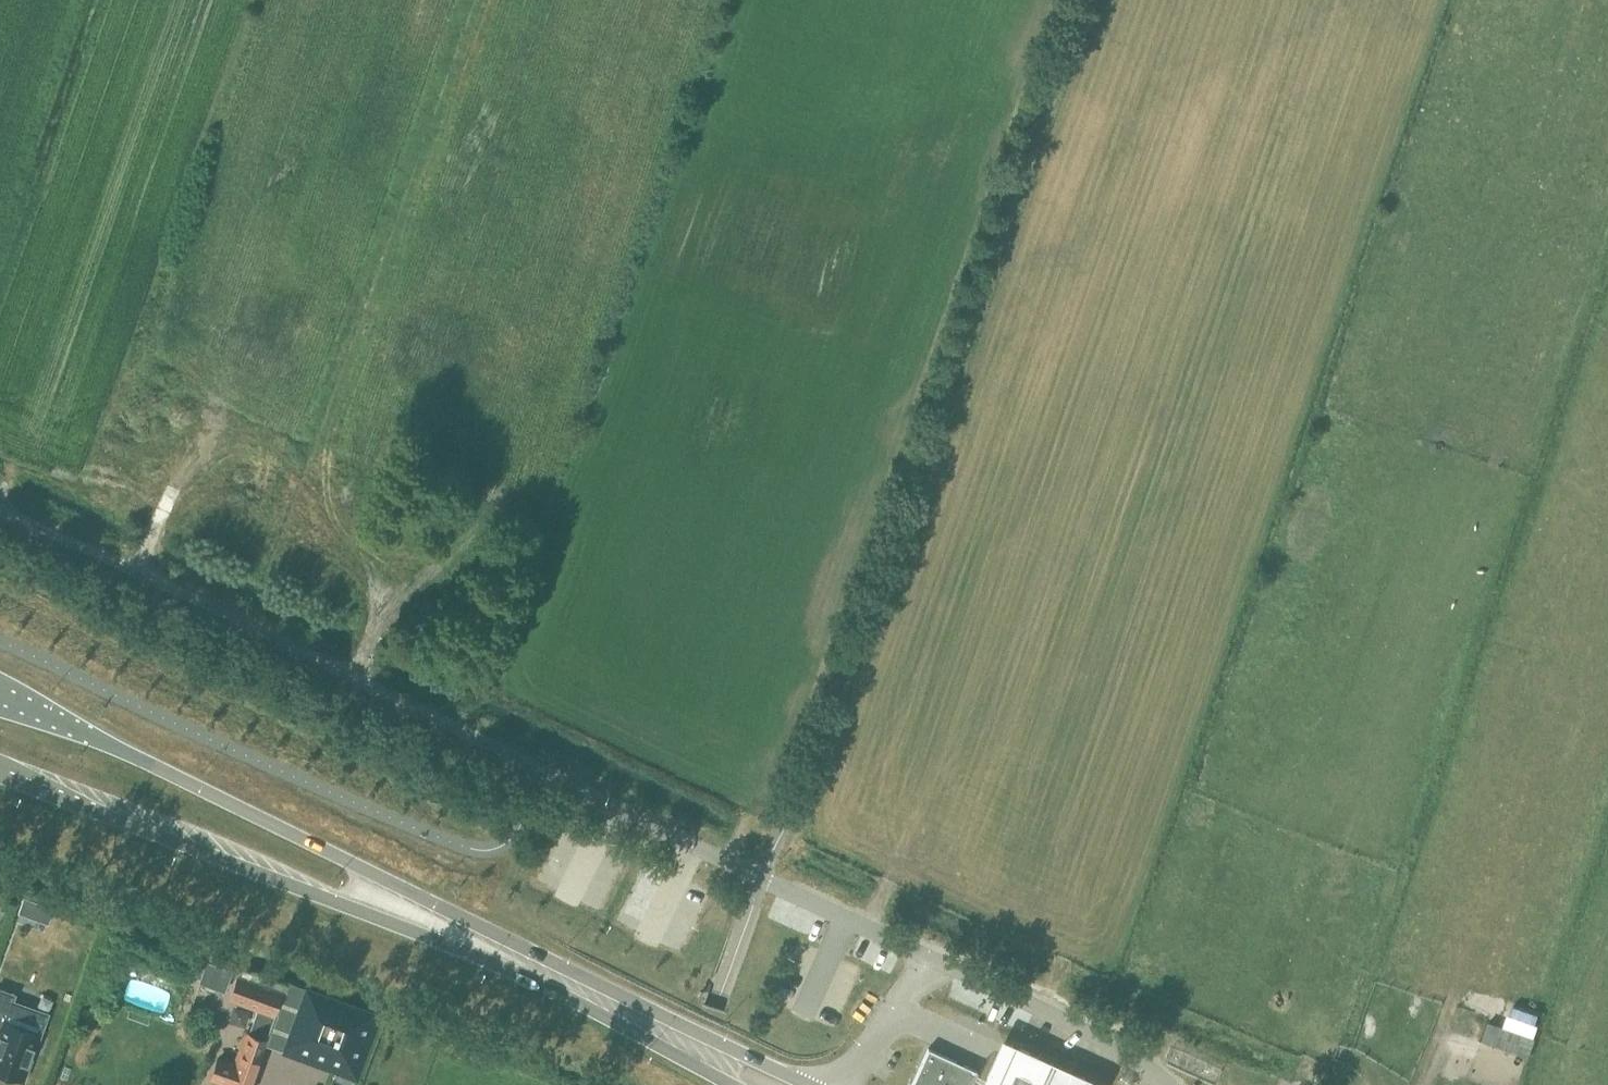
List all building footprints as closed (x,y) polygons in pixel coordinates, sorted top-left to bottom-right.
[(24,896),(19,912),(49,923),(55,907),(24,896)] [(234,969),(207,960),(199,983),(226,992),(234,969)] [(229,1084),(251,1084),(257,1070),(257,1069),(267,1040),(284,990),(238,974),(228,999),(257,1010),(249,1033),(248,1033),(237,1063),(220,1057),(213,1078),(229,1084)] [(25,1080),(49,1013),(15,1000),(17,994),(0,987),(0,1026),(2,1027),(0,1031),(0,1071),(25,1080)] [(308,990),(288,1044),(332,1061),(335,1053),(356,1060),(373,1014),(308,990)] [(1500,1020),(1493,1044),(1529,1055),(1536,1030),(1500,1020)] [(997,1042),(992,1053),(978,1084),(1094,1084),(997,1042)] [(914,1084),(972,1084),(979,1071),(931,1048),(914,1084)]
